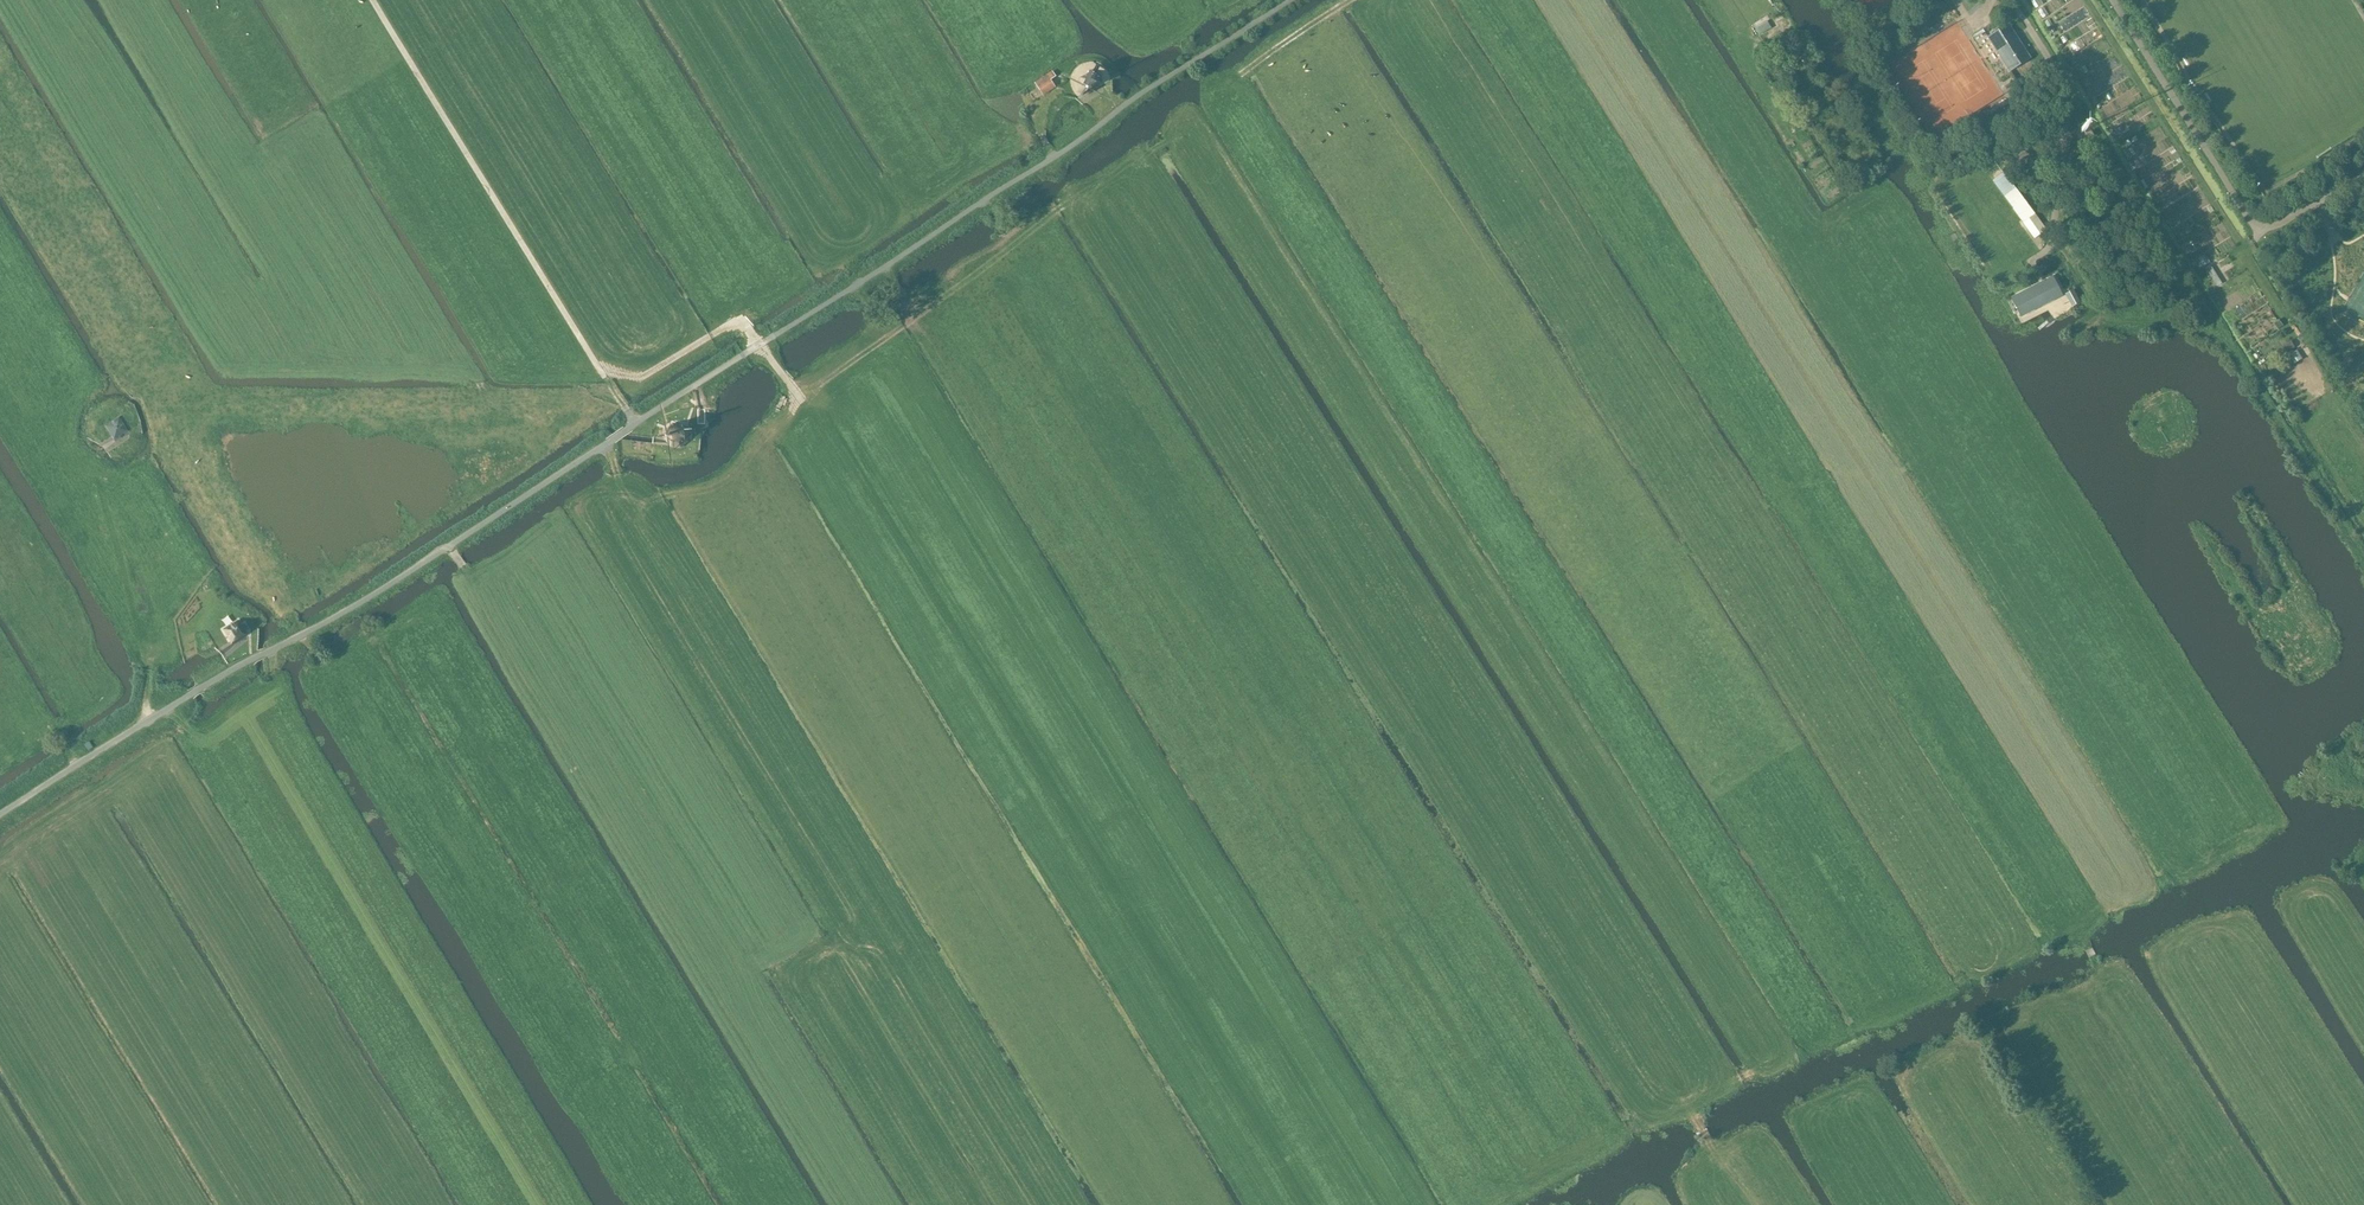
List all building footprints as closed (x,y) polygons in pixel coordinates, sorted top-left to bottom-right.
[(2030,60),(2024,51),(2007,23),(1987,36),(2010,72),(2030,60)] [(1088,93),(1101,85),(1092,71),(1079,79),(1088,93)] [(1043,95),(1055,87),(1050,78),(1038,86),(1043,95)] [(2084,144),(2094,138),(2090,132),(2080,138),(2084,144)] [(2035,216),(2025,223),(2023,224),(2034,239),(2046,231),(2035,216)] [(2211,265),(2207,268),(2211,274),(2215,272),(2211,265)] [(2022,316),(2062,296),(2052,277),(2013,298),(2022,316)] [(2219,277),(2214,280),(2218,287),(2223,284),(2219,277)] [(2072,290),(2069,292),(2065,294),(2072,307),(2079,302),(2072,290)] [(105,426),(114,440),(127,431),(119,417),(105,426)] [(688,442),(689,432),(683,425),(674,424),(666,429),(665,439),(671,446),(680,447),(688,442)] [(238,621),(223,630),(232,644),(246,636),(244,632),(247,630),(244,624),(240,626),(238,621)]
